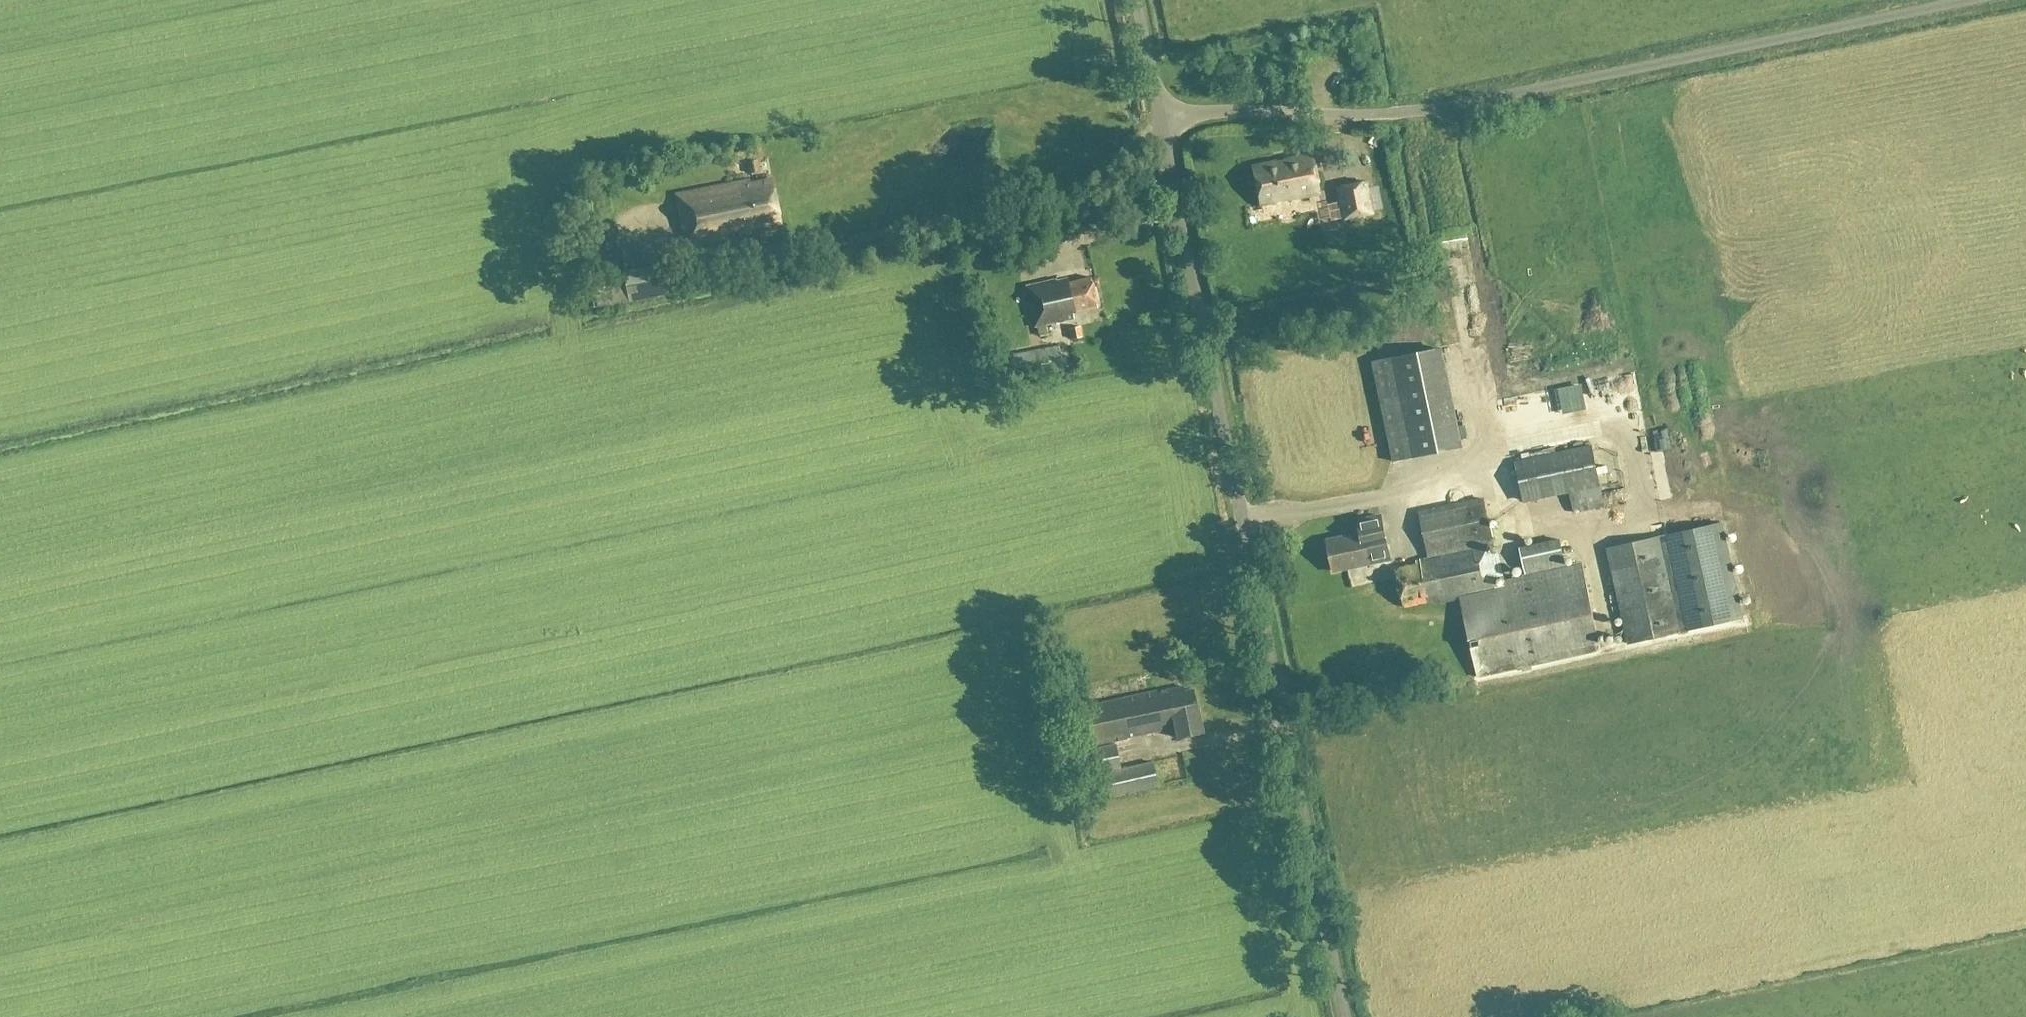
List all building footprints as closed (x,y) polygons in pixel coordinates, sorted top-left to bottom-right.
[(1316,193),(1308,154),(1249,167),(1257,205),(1316,193)] [(770,179),(748,184),(747,180),(676,194),(686,245),(726,237),(724,230),(738,227),(740,233),(748,231),(748,229),(778,223),(770,179)] [(1362,182),(1335,187),(1342,219),(1368,213),(1362,182)] [(1066,278),(1055,281),(1025,287),(1033,326),(1073,317),(1072,311),(1094,306),(1088,278),(1067,283),(1066,278)] [(1423,336),(1442,332),(1440,321),(1421,325),(1423,336)] [(1080,326),(1068,329),(1070,340),(1081,337),(1080,326)] [(1058,346),(1013,356),(989,360),(994,384),(1063,370),(1058,346)] [(1600,485),(1599,485),(1587,430),(1512,446),(1515,463),(1516,462),(1524,502),(1569,492),(1574,512),(1604,506),(1600,485)] [(1581,563),(1522,576),(1499,581),(1481,498),(1418,512),(1428,557),(1424,558),(1425,561),(1404,566),(1412,604),(1433,600),(1433,603),(1460,598),(1476,677),(1599,651),(1581,563)] [(1357,521),(1359,534),(1326,541),(1332,571),(1389,559),(1380,516),(1357,521)] [(1742,619),(1721,524),(1606,549),(1628,645),(1742,619)] [(1597,573),(1603,621),(1611,620),(1605,572),(1597,573)] [(1093,745),(1162,730),(1161,724),(1174,721),(1178,738),(1201,733),(1192,689),(1182,691),(1181,685),(1084,706),(1093,745)] [(1120,769),(1114,744),(1092,750),(1104,798),(1156,786),(1151,762),(1120,769)]
